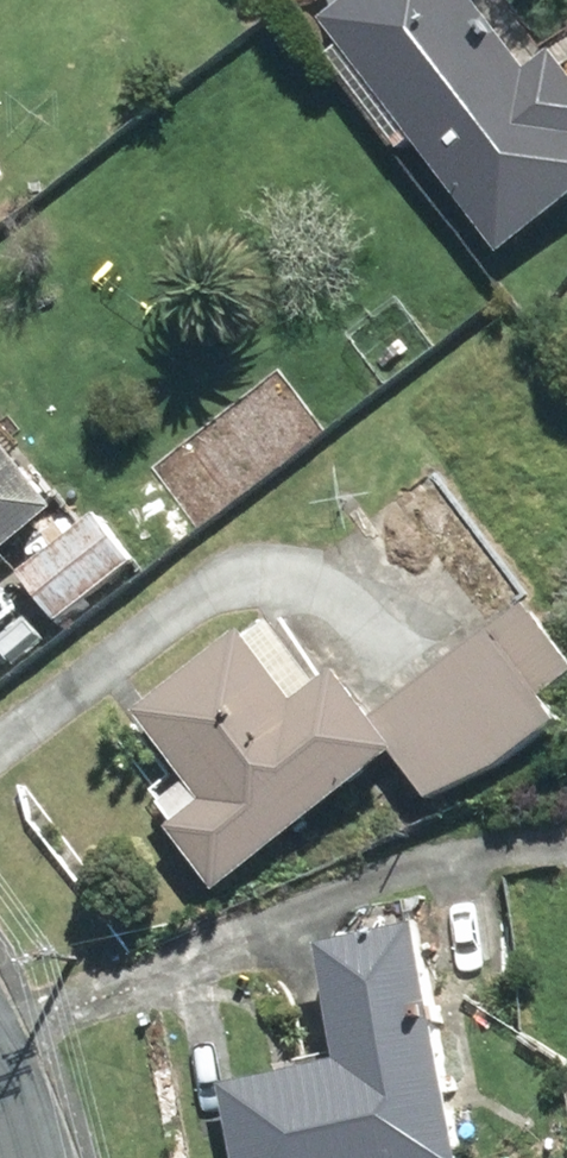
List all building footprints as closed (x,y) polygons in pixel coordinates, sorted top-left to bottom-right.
[(322,25),(496,254),(566,200),(566,70),(556,55),(531,74),(475,0),(355,0),(322,25)] [(57,514),(0,443),(0,559),(57,514)] [(98,517),(21,575),(59,626),(136,567),(98,517)] [(510,594),(559,559),(535,526),(486,561),(510,594)] [(541,702),(566,683),(566,660),(528,606),(373,721),(341,678),(321,693),(267,621),(138,716),(191,788),(160,810),(174,829),(169,833),(216,896),(398,761),(429,804),(494,775),(559,727),(541,702)] [(423,931),(321,950),(343,1070),(223,1092),(236,1157),(465,1157),(423,931)]
